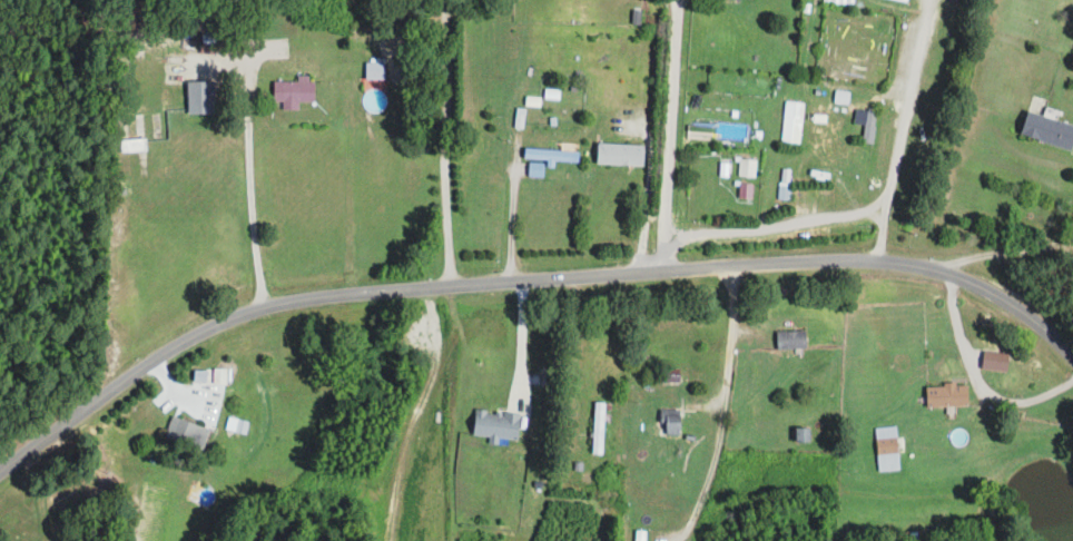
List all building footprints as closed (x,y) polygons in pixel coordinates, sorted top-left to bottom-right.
[(630,9),(640,9),(639,23),(629,23),(630,9)] [(199,32),(217,33),(216,56),(198,55),(199,32)] [(366,63),(384,63),(384,78),(366,78),(366,63)] [(272,80),(272,99),(283,100),(283,108),(297,109),(296,100),(312,100),(313,81),(308,81),(307,76),(296,75),(296,81),(272,80)] [(190,88),(211,87),(213,110),(191,110),(190,88)] [(835,90),(850,92),(848,105),(833,102),(835,90)] [(523,95),(540,96),(539,106),(523,105),(523,95)] [(853,105),(876,108),(872,144),(862,141),(864,124),(850,121),(853,105)] [(515,108),(524,109),(522,129),(513,128),(515,108)] [(1026,109),(1072,124),(1072,143),(1071,150),(1018,135),(1026,109)] [(782,115),(803,117),(799,147),(780,145),(782,115)] [(119,140),(146,138),(147,150),(121,154),(119,140)] [(597,142),(642,146),(641,166),(595,163),(597,142)] [(523,147),(579,151),(578,163),(523,159),(523,147)] [(737,176),(755,176),(756,159),(738,159),(737,176)] [(737,198),(752,198),(752,183),(738,183),(737,198)] [(778,184),(789,184),(789,198),(778,198),(778,184)] [(776,331),(777,349),(806,348),(805,330),(776,331)] [(968,406),(967,384),(926,386),(927,407),(968,406)] [(517,442),(520,414),(475,410),(473,435),(489,437),(489,439),(517,442)] [(666,434),(680,435),(681,415),(662,414),(662,423),(667,423),(666,434)] [(204,448),(209,427),(170,417),(165,438),(204,448)] [(900,469),(896,425),(874,428),(879,471),(900,469)]
